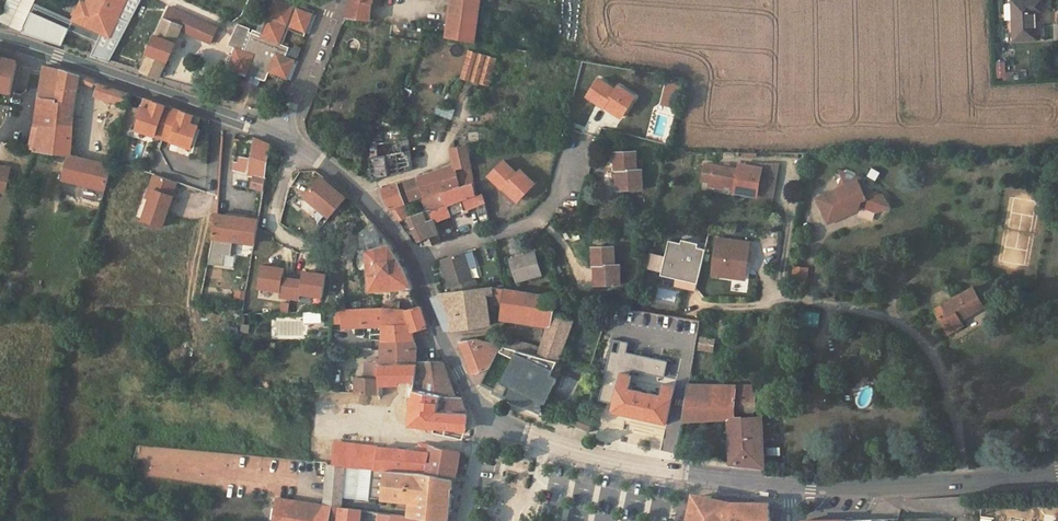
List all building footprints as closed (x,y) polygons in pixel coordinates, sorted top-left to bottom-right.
[(74,19),(72,23),(69,29),(99,42),(92,57),(110,63),(142,0),(126,0),(110,35),(74,19)] [(126,0),(88,0),(87,3),(82,1),(74,19),(110,35),(126,0)] [(286,0),(261,0),(260,4),(272,8),(262,34),(253,30),(251,33),(248,32),(250,29),(238,23),(228,45),(232,47),(225,65),(227,66),(226,69),(246,77),(251,64),(260,68),(258,71),(262,73),(260,78),(264,80),(266,79),(268,74),(276,77),(277,74),(280,75),(279,78),(286,81),(287,78),(291,80),(298,61),(289,58),(293,46),(284,42),(289,30),(305,36),(306,33),(309,34),(316,15),(313,14),(314,11),(298,5),(297,7),(295,6),(296,4),(286,0)] [(371,19),(372,2),(373,0),(351,0),(350,4),(346,16),(371,19)] [(442,0),(414,0),(413,11),(428,12),(429,5),(441,6),(442,0)] [(449,28),(447,37),(475,42),(481,0),(453,0),(449,28)] [(1042,0),(1013,1),(1014,40),(1037,39),(1036,13),(1043,13),(1042,0)] [(438,26),(441,6),(429,5),(428,12),(413,11),(392,9),(389,36),(421,43),(425,33),(437,35),(438,26)] [(24,31),(62,44),(69,29),(72,23),(35,6),(24,31)] [(143,71),(140,78),(147,81),(156,84),(158,77),(159,77),(167,60),(168,60),(176,43),(175,42),(180,30),(182,25),(181,24),(184,18),(169,12),(166,19),(165,18),(157,35),(156,35),(148,53),(149,54),(142,71),(143,71)] [(210,44),(215,34),(217,29),(217,28),(186,14),(184,18),(181,24),(182,25),(180,30),(210,44)] [(447,37),(449,28),(438,26),(437,35),(447,37)] [(297,58),(301,49),(294,47),(291,56),(297,58)] [(11,92),(18,63),(2,55),(0,55),(0,90),(11,92)] [(59,69),(44,65),(34,126),(32,126),(26,148),(34,149),(70,155),(71,155),(75,103),(80,75),(60,68),(59,69)] [(616,90),(599,79),(588,96),(605,107),(607,104),(624,114),(636,97),(619,86),(616,90)] [(99,84),(96,95),(127,105),(130,93),(99,84)] [(200,118),(144,98),(136,129),(190,148),(200,118)] [(622,118),(624,114),(607,104),(605,107),(622,118)] [(250,165),(248,174),(254,175),(251,188),(264,191),(272,146),(255,138),(251,159),(250,165)] [(402,139),(377,143),(378,150),(371,150),(372,156),(371,157),(374,180),(413,170),(411,150),(404,152),(402,139)] [(468,147),(452,149),(455,165),(455,168),(471,165),(468,147)] [(636,151),(615,152),(616,169),(620,169),(621,190),(643,189),(643,169),(638,169),(636,151)] [(64,179),(96,187),(105,190),(111,165),(71,155),(70,155),(64,179)] [(504,161),(489,176),(503,189),(505,186),(519,200),(535,183),(521,169),(518,173),(504,161)] [(235,162),(234,171),(248,174),(250,165),(240,163),(235,162)] [(734,191),(757,195),(760,180),(774,183),(776,181),(772,163),(753,164),(752,167),(748,166),(740,165),(739,169),(730,167),(731,164),(725,163),(724,166),(714,164),(711,182),(735,187),(734,191)] [(6,191),(11,167),(0,164),(0,190),(6,191)] [(442,191),(447,205),(432,209),(427,211),(421,213),(413,216),(398,223),(408,242),(419,241),(432,237),(434,245),(443,242),(437,224),(436,221),(443,219),(450,216),(478,204),(476,196),(471,165),(455,168),(459,186),(442,191)] [(455,168),(455,165),(418,177),(424,196),(427,195),(442,191),(459,186),(455,168)] [(842,187),(858,180),(854,173),(838,180),(841,187),(842,187)] [(176,181),(154,174),(146,197),(150,198),(143,220),(163,226),(173,196),(171,195),(176,181)] [(405,203),(404,200),(410,198),(411,199),(422,196),(424,196),(418,177),(382,190),(389,209),(405,203)] [(319,179),(304,198),(329,218),(344,198),(319,179)] [(760,180),(757,195),(756,200),(770,202),(774,183),(760,180)] [(841,187),(817,199),(829,224),(844,217),(841,212),(848,209),(858,212),(862,204),(878,211),(885,208),(887,202),(884,195),(872,191),(865,195),(858,180),(842,187),(841,187)] [(710,187),(734,191),(735,187),(711,182),(710,187)] [(505,186),(503,189),(517,203),(519,200),(505,186)] [(95,194),(100,196),(103,196),(105,190),(96,187),(95,194)] [(424,196),(422,196),(427,211),(432,209),(427,195),(424,196)] [(478,204),(481,218),(487,217),(480,195),(476,196),(478,204)] [(413,216),(406,206),(412,203),(411,199),(410,198),(404,200),(405,203),(389,209),(398,223),(413,216)] [(235,241),(255,244),(259,220),(254,219),(219,214),(214,238),(215,239),(211,265),(225,267),(226,256),(233,256),(235,241)] [(375,248),(389,245),(385,239),(377,241),(375,248)] [(367,250),(370,291),(397,289),(401,288),(413,288),(406,272),(390,244),(389,245),(375,248),(367,250)] [(615,246),(593,247),(594,266),(598,266),(599,285),(621,285),(620,265),(616,265),(615,246)] [(536,252),(512,259),(518,282),(542,275),(536,252)] [(444,259),(447,269),(445,270),(450,286),(459,284),(461,291),(479,288),(476,279),(472,280),(464,253),(444,259)] [(284,269),(262,265),(259,288),(281,291),(280,296),(300,299),(301,294),(323,297),(326,274),(303,271),(302,280),(283,277),(284,269)] [(808,268),(794,267),(793,283),(806,285),(808,268)] [(453,325),(455,329),(491,325),(488,302),(487,294),(494,294),(494,287),(490,287),(484,288),(479,288),(461,291),(441,293),(451,314),(453,325)] [(488,302),(505,305),(508,289),(494,287),(494,294),(487,294),(488,302)] [(973,288),(935,310),(949,334),(963,326),(961,321),(985,307),(973,288)] [(505,305),(502,318),(549,325),(550,326),(552,312),(555,297),(508,289),(505,305)] [(441,293),(431,297),(445,330),(455,329),(453,325),(451,314),(441,293)] [(342,310),(343,328),(384,326),(383,341),(384,341),(384,347),(415,347),(414,341),(415,341),(413,331),(427,327),(420,306),(406,310),(406,309),(399,309),(387,308),(342,310)] [(805,311),(804,326),(818,327),(819,313),(805,311)] [(575,319),(552,312),(550,326),(549,325),(542,348),(539,355),(539,356),(559,361),(561,356),(568,335),(570,332),(575,319)] [(568,358),(575,337),(572,336),(568,335),(561,356),(568,358)] [(542,348),(503,337),(500,344),(501,345),(539,355),(542,348)] [(715,340),(701,337),(700,343),(714,346),(715,340)] [(461,341),(474,374),(474,375),(489,369),(498,351),(501,345),(500,344),(478,338),(461,341)] [(714,346),(700,343),(699,349),(714,352),(714,346)] [(552,375),(559,361),(539,356),(539,355),(501,345),(498,351),(513,359),(501,383),(499,382),(494,393),(540,412),(544,402),(547,404),(559,378),(552,375)] [(384,347),(382,347),(381,364),(416,363),(417,347),(415,347),(384,347)] [(454,397),(441,361),(418,363),(415,385),(415,386),(442,395),(441,396),(454,397)] [(379,367),(365,366),(365,369),(364,377),(379,377),(379,367)] [(379,377),(364,377),(365,369),(356,369),(356,393),(372,394),(379,394),(379,377)] [(489,369),(474,375),(482,384),(489,369)] [(640,392),(629,389),(632,376),(609,371),(602,394),(611,397),(613,393),(617,394),(614,411),(668,423),(672,403),(676,387),(666,384),(663,397),(652,394),(654,386),(642,384),(640,392)] [(754,416),(756,386),(689,385),(688,390),(686,406),(683,422),(729,420),(733,417),(754,416)] [(296,388),(295,396),(307,398),(314,398),(314,389),(296,388)] [(461,397),(454,397),(441,396),(439,408),(467,411),(461,397)] [(594,419),(581,414),(578,422),(592,427),(594,419)] [(731,464),(766,467),(763,416),(754,416),(733,417),(729,420),(731,464)] [(592,427),(578,422),(577,426),(590,431),(592,427)] [(336,443),(334,465),(343,466),(345,444),(336,443)] [(399,450),(345,444),(343,466),(346,466),(373,469),(398,471),(399,450)] [(429,453),(425,472),(425,473),(455,479),(456,479),(460,452),(430,445),(429,453)] [(429,453),(399,450),(398,471),(420,473),(425,472),(429,453)] [(315,455),(307,454),(307,462),(314,463),(315,455)] [(342,485),(346,466),(343,466),(334,465),(331,465),(328,464),(325,482),(342,485)] [(455,479),(425,473),(425,472),(420,473),(398,471),(373,469),(369,496),(395,499),(394,506),(410,508),(409,516),(447,520),(449,520),(455,479)] [(342,485),(325,482),(321,503),(339,506),(342,485)] [(279,496),(275,517),(274,520),(339,520),(340,506),(339,506),(321,503),(279,496)] [(688,520),(770,520),(770,516),(773,516),(773,503),(742,503),(740,508),(735,509),(735,511),(729,511),(728,504),(713,501),(712,496),(698,496),(694,498),(692,501),(688,520)] [(361,517),(366,517),(366,511),(340,506),(339,520),(361,520),(361,517)] [(379,520),(447,520),(409,516),(380,513),(379,520)]
